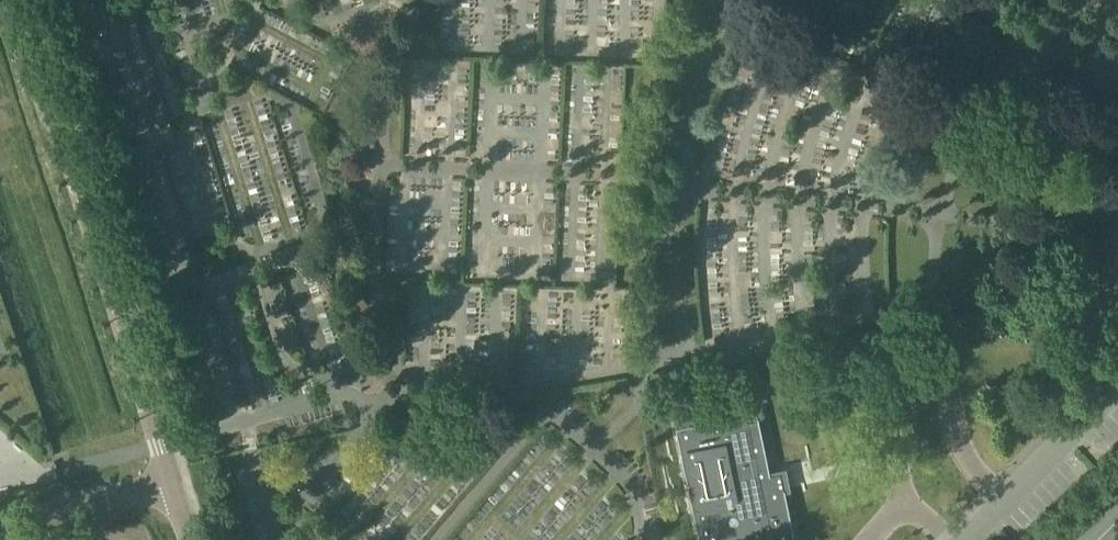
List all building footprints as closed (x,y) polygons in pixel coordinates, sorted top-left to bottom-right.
[(619,54),(613,159),(636,160),(640,91),(648,91),(650,56),(619,54)] [(607,178),(569,177),(568,211),(606,211),(607,178)] [(675,425),(700,539),(727,539),(771,531),(772,537),(772,539),(795,539),(793,530),(793,526),(792,525),(785,488),(789,487),(789,486),(784,487),(784,485),(783,483),(780,470),(770,472),(760,425),(757,409),(755,409),(728,415),(725,415),(711,418),(691,422),(677,425),(675,425)]
